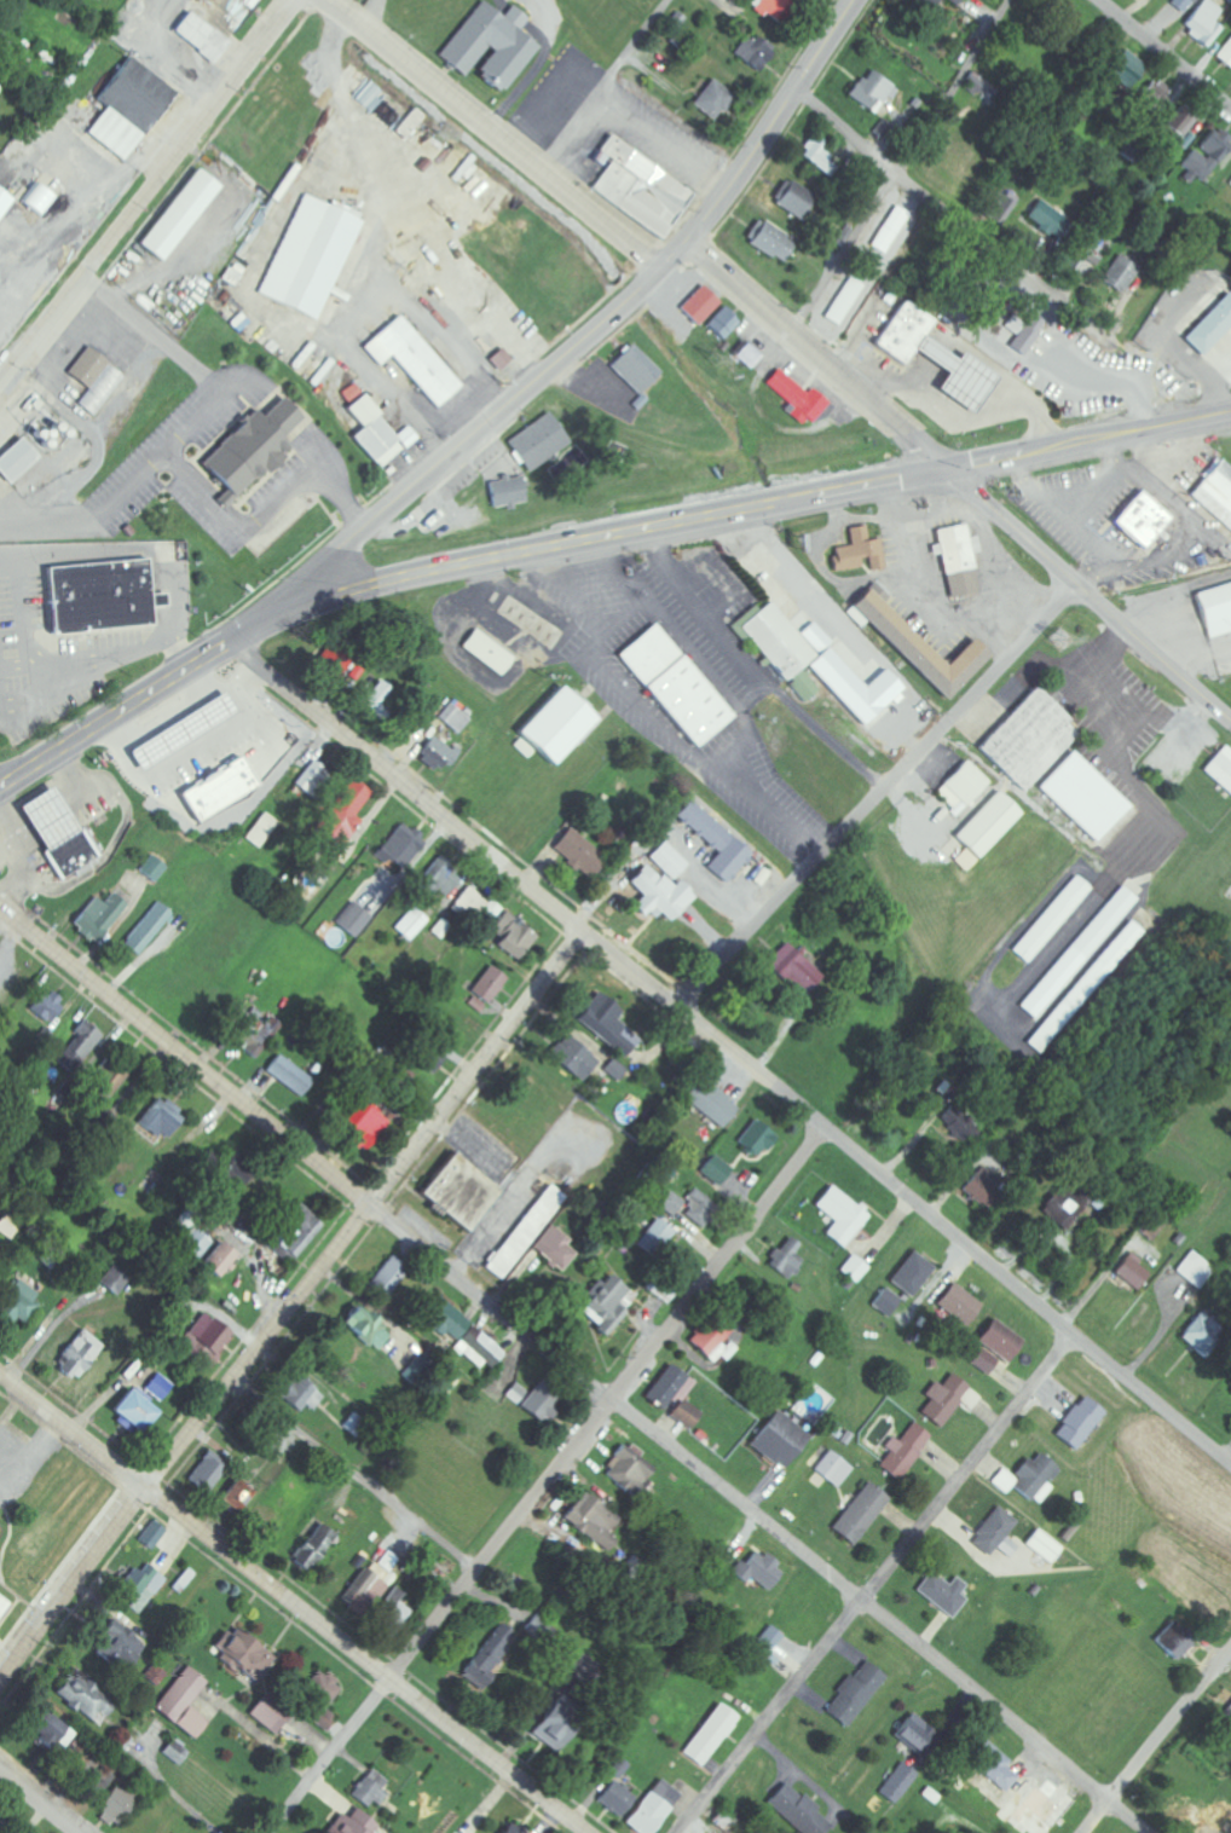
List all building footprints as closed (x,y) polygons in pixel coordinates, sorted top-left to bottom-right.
[(772,23),(789,3),(786,0),(761,0),(754,7),(772,23)] [(1184,15),(1196,0),(1172,0),(1170,3),(1184,15)] [(1222,28),(1213,22),(1222,10),(1207,0),(1203,0),(1182,30),(1209,48),(1222,28)] [(538,47),(521,34),(531,19),(513,5),(504,18),(481,1),(439,58),(468,80),(473,74),(502,96),(538,47)] [(230,43),(188,11),(172,32),(214,64),(230,43)] [(753,42),(745,37),(732,54),(757,72),(775,48),(757,36),(753,42)] [(1216,57),(1230,69),(1230,38),(1216,57)] [(1146,66),(1125,50),(1106,75),(1127,91),(1146,66)] [(176,93),(128,56),(94,100),(105,108),(86,133),(124,162),(176,93)] [(990,82),(971,72),(962,89),(982,99),(990,82)] [(889,103),(898,88),(869,73),(865,81),(858,77),(847,98),(876,114),(883,100),(889,103)] [(733,96),(712,79),(691,105),(713,122),(733,96)] [(1134,105),(1154,120),(1173,94),(1153,79),(1134,105)] [(408,138),(427,117),(416,108),(398,129),(408,138)] [(1176,148),(1194,123),(1179,112),(1161,136),(1176,148)] [(1196,189),(1230,146),(1230,139),(1216,127),(1178,174),(1196,189)] [(693,193),(609,136),(592,161),(605,170),(591,191),(661,239),(693,193)] [(829,160),(834,154),(814,137),(799,155),(829,179),(838,168),(829,160)] [(140,244),(198,169),(220,186),(161,261),(140,244)] [(40,219),(59,195),(40,179),(20,204),(40,219)] [(775,204),(799,221),(815,197),(792,180),(775,204)] [(1019,199),(1005,191),(989,217),(1003,226),(1019,199)] [(363,221),(316,319),(256,291),(304,192),(363,221)] [(10,200),(0,193),(0,214),(10,200)] [(1056,240),(1070,221),(1040,200),(1027,219),(1056,240)] [(911,214),(896,205),(871,246),(886,255),(911,214)] [(783,266),(797,243),(764,221),(749,243),(783,266)] [(1085,259),(1077,255),(1067,272),(1075,277),(1085,259)] [(1103,281),(1123,296),(1141,270),(1121,255),(1103,281)] [(866,287),(852,277),(826,318),(840,327),(866,287)] [(721,302),(703,285),(680,310),(699,327),(721,302)] [(1185,340),(1203,358),(1230,329),(1230,293),(1185,340)] [(973,415),(996,377),(961,354),(958,359),(925,338),(935,322),(903,301),(875,347),(905,365),(913,352),(947,373),(935,392),(973,415)] [(707,326),(723,342),(742,322),(726,307),(707,326)] [(1027,325),(1016,318),(1009,329),(1018,334),(1010,348),(1025,357),(1047,322),(1034,314),(1027,325)] [(362,348),(379,367),(390,357),(436,409),(461,386),(398,316),(362,348)] [(734,353),(751,369),(762,357),(745,341),(734,353)] [(632,343),(661,372),(640,394),(611,365),(632,343)] [(125,376),(87,348),(68,374),(89,390),(78,405),(95,417),(125,376)] [(512,360),(502,348),(488,360),(498,371),(512,360)] [(808,394),(780,369),(766,383),(795,410),(790,415),(805,429),(829,403),(813,388),(808,394)] [(379,470),(416,440),(407,429),(395,439),(377,417),(380,414),(364,394),(345,409),(361,429),(352,437),(379,470)] [(198,469),(232,500),(259,470),(265,475),(290,448),(281,440),(300,419),(278,399),(261,418),(251,410),(198,469)] [(525,471),(570,447),(552,414),(507,438),(525,471)] [(10,484),(38,458),(20,438),(0,457),(0,473),(10,484)] [(1230,531),(1230,473),(1219,463),(1190,496),(1230,531)] [(487,482),(493,510),(527,503),(521,475),(487,482)] [(1143,551),(1171,520),(1141,492),(1112,522),(1143,551)] [(849,529),(852,547),(833,550),(836,572),(862,568),(861,561),(869,559),(871,571),(886,569),(882,539),(868,541),(866,526),(849,529)] [(972,554),(980,553),(977,537),(968,539),(966,526),(935,531),(938,545),(931,546),(933,557),(941,555),(949,600),(979,594),(972,554)] [(148,557),(46,566),(52,631),(154,623),(151,606),(167,603),(166,592),(151,594),(148,557)] [(947,701),(990,657),(972,640),(946,667),(882,606),(890,598),(875,583),(847,612),(862,627),(866,624),(947,701)] [(1196,594),(1230,583),(1230,630),(1210,636),(1196,594)] [(770,599),(816,654),(786,680),(740,625),(770,599)] [(618,652),(657,620),(732,713),(693,745),(618,652)] [(863,689),(826,649),(832,643),(812,622),(799,634),(818,655),(806,666),(868,733),(906,697),(883,672),(863,689)] [(475,626),(513,655),(498,673),(461,644),(475,626)] [(393,692),(373,678),(354,705),(374,719),(393,692)] [(519,730),(562,683),(597,717),(555,763),(519,730)] [(1072,720),(1035,686),(978,749),(1026,792),(1079,734),(1068,724),(1072,720)] [(209,727),(235,711),(224,692),(197,707),(209,727)] [(437,719),(458,734),(469,718),(448,703),(437,719)] [(416,759),(433,770),(442,757),(450,763),(457,752),(432,735),(416,759)] [(1223,745),(1203,772),(1230,792),(1230,750),(1223,745)] [(1131,806),(1072,750),(1038,787),(1097,842),(1131,806)] [(199,823),(260,787),(240,755),(180,791),(199,823)] [(305,795),(325,772),(311,760),(291,783),(305,795)] [(993,783),(968,760),(936,792),(961,816),(993,783)] [(341,847),(357,820),(352,817),(368,791),(347,778),(314,831),(341,847)] [(53,786),(98,854),(62,878),(44,850),(47,846),(22,806),(53,786)] [(955,837),(980,860),(1024,814),(999,790),(955,837)] [(751,855),(688,799),(674,816),(716,853),(705,866),(725,884),(751,855)] [(277,823),(261,811),(241,837),(256,849),(277,823)] [(425,841),(402,821),(376,851),(400,870),(425,841)] [(591,879),(608,858),(569,827),(552,848),(591,879)] [(689,864),(664,840),(648,857),(673,880),(689,864)] [(164,866),(149,854),(137,870),(152,882),(164,866)] [(438,890),(445,896),(461,876),(437,858),(416,885),(432,898),(438,890)] [(669,922),(694,895),(678,881),(672,887),(644,862),(627,882),(643,896),(634,905),(652,921),(659,913),(669,922)] [(1012,951),(1029,965),(1092,888),(1076,874),(1012,951)] [(1137,897),(1120,884),(1022,1008),(1039,1021),(1137,897)] [(471,922),(487,901),(468,886),(452,908),(471,922)] [(128,907),(112,892),(102,903),(95,896),(71,923),(94,945),(128,907)] [(156,900),(171,910),(137,955),(122,944),(156,900)] [(371,917),(351,901),(334,923),(354,939),(371,917)] [(395,927),(410,941),(430,920),(416,906),(395,927)] [(506,931),(496,944),(518,961),(538,935),(506,911),(496,924),(506,931)] [(1029,1045),(1043,1056),(1142,929),(1128,918),(1029,1045)] [(799,999),(820,976),(785,943),(764,965),(799,999)] [(488,1005),(509,979),(491,965),(470,991),(488,1005)] [(44,989),(29,1009),(49,1024),(65,1004),(44,989)] [(622,1012),(598,992),(576,1017),(622,1058),(639,1039),(616,1019),(622,1012)] [(261,1025),(252,1018),(232,1042),(253,1058),(279,1025),(268,1016),(261,1025)] [(78,1033),(82,1037),(70,1052),(84,1062),(103,1037),(85,1024),(78,1033)] [(598,1060),(563,1035),(547,1056),(582,1082),(598,1060)] [(430,1074),(444,1056),(430,1045),(416,1062),(430,1074)] [(297,1096),(311,1080),(277,1053),(264,1070),(297,1096)] [(604,1071),(616,1081),(626,1069),(613,1059),(604,1071)] [(99,1093),(111,1099),(125,1073),(112,1066),(99,1093)] [(736,1106),(705,1082),(698,1091),(691,1085),(680,1098),(718,1128),(736,1106)] [(137,1125),(157,1136),(159,1132),(171,1138),(185,1113),(154,1096),(137,1125)] [(343,1129),(366,1148),(386,1124),(364,1105),(343,1129)] [(942,1117),(966,1145),(978,1135),(954,1106),(942,1117)] [(774,1137),(755,1119),(735,1140),(753,1158),(774,1137)] [(217,1171),(234,1150),(219,1137),(202,1159),(217,1171)] [(453,1151),(499,1189),(464,1231),(418,1193),(453,1151)] [(698,1171),(718,1185),(730,1168),(711,1154),(698,1171)] [(962,1187),(980,1205),(1001,1183),(983,1166),(962,1187)] [(1078,1218),(1091,1191),(1060,1176),(1042,1215),(1062,1225),(1068,1213),(1078,1218)] [(549,1183),(566,1196),(501,1279),(484,1266),(549,1183)] [(813,1205),(834,1221),(824,1234),(843,1248),(868,1215),(829,1185),(813,1205)] [(658,1203),(695,1230),(714,1205),(691,1187),(681,1201),(667,1191),(658,1203)] [(273,1241),(292,1258),(321,1225),(295,1202),(280,1219),(287,1225),(273,1241)] [(673,1231),(654,1217),(638,1240),(656,1253),(673,1231)] [(578,1252),(549,1227),(531,1248),(559,1273),(578,1252)] [(198,1259),(207,1236),(189,1229),(180,1251),(198,1259)] [(793,1254),(799,1245),(787,1236),(767,1266),(787,1279),(801,1260),(793,1254)] [(235,1255),(217,1241),(198,1266),(215,1278),(222,1268),(224,1270),(235,1255)] [(59,1253),(50,1247),(41,1261),(51,1267),(59,1253)] [(1176,1273),(1203,1289),(1216,1266),(1189,1250),(1176,1273)] [(888,1282),(911,1299),(934,1268),(911,1251),(888,1282)] [(1142,1259),(1129,1251),(1114,1275),(1138,1290),(1149,1271),(1138,1265),(1142,1259)] [(840,1270),(856,1284),(870,1268),(854,1254),(840,1270)] [(408,1268),(389,1255),(370,1283),(389,1296),(408,1268)] [(96,1281),(111,1295),(126,1279),(111,1265),(96,1281)] [(576,1313),(604,1335),(622,1313),(612,1305),(625,1289),(606,1274),(576,1313)] [(19,1280),(0,1304),(0,1309),(21,1326),(43,1299),(19,1280)] [(982,1305),(952,1283),(936,1304),(965,1327),(982,1305)] [(871,1305),(886,1316),(900,1299),(885,1287),(871,1305)] [(472,1323),(439,1295),(422,1315),(455,1343),(472,1323)] [(388,1335),(354,1304),(338,1322),(373,1352),(388,1335)] [(1179,1336),(1201,1356),(1225,1332),(1203,1311),(1179,1336)] [(177,1346),(207,1366),(230,1332),(200,1312),(177,1346)] [(726,1332),(709,1317),(686,1343),(709,1363),(722,1348),(716,1343),(726,1332)] [(1006,1363),(1022,1340),(993,1318),(976,1341),(1006,1363)] [(504,1350),(475,1324),(454,1346),(483,1373),(504,1350)] [(62,1371),(73,1382),(105,1348),(84,1328),(59,1354),(69,1363),(62,1371)] [(999,1359),(981,1348),(970,1363),(987,1375),(999,1359)] [(667,1417),(687,1429),(698,1411),(680,1400),(692,1381),(664,1364),(642,1399),(659,1410),(665,1401),(673,1407),(667,1417)] [(159,1402),(173,1385),(157,1372),(143,1389),(159,1402)] [(940,1429),(961,1403),(970,1411),(981,1397),(951,1373),(940,1387),(934,1382),(924,1395),(931,1400),(921,1413),(940,1429)] [(314,1411),(325,1393),(294,1375),(279,1399),(300,1412),(304,1405),(314,1411)] [(555,1402),(532,1388),(530,1391),(516,1383),(506,1399),(544,1422),(555,1402)] [(156,1413),(128,1388),(106,1412),(134,1437),(156,1413)] [(1053,1433),(1074,1451),(1106,1414),(1084,1396),(1053,1433)] [(807,1436),(775,1409),(747,1443),(779,1470),(807,1436)] [(369,1424),(352,1412),(342,1427),(359,1439),(369,1424)] [(930,1435),(911,1422),(898,1442),(891,1437),(884,1447),(890,1451),(879,1468),(898,1481),(930,1435)] [(653,1470),(638,1458),(640,1455),(624,1443),(600,1473),(632,1498),(653,1470)] [(226,1463),(212,1450),(187,1477),(206,1494),(224,1474),(220,1470),(226,1463)] [(837,1489),(852,1468),(829,1450),(813,1470),(837,1489)] [(252,1489),(232,1480),(220,1504),(241,1514),(252,1489)] [(832,1532),(856,1547),(887,1496),(863,1481),(832,1532)] [(971,1542),(992,1556),(1016,1520),(996,1506),(971,1542)] [(141,1542),(155,1551),(168,1529),(153,1521),(141,1542)] [(290,1560),(307,1574),(338,1536),(320,1522),(290,1560)] [(1025,1545),(1051,1565),(1063,1549),(1037,1529),(1025,1545)] [(397,1576),(393,1572),(402,1560),(387,1548),(348,1598),(368,1614),(397,1576)] [(730,1572),(744,1583),(748,1577),(765,1591),(781,1571),(755,1549),(743,1564),(739,1561),(730,1572)] [(142,1572),(138,1569),(120,1587),(135,1601),(144,1591),(146,1593),(150,1588),(156,1594),(169,1581),(150,1563),(142,1572)] [(916,1593),(954,1618),(966,1598),(961,1595),(967,1585),(955,1577),(949,1584),(930,1572),(916,1593)] [(407,1594),(397,1586),(385,1601),(391,1605),(375,1626),(392,1639),(414,1612),(401,1602),(407,1594)] [(125,1668),(146,1649),(116,1618),(97,1636),(106,1645),(99,1652),(114,1668),(120,1663),(125,1668)] [(1194,1642),(1172,1621),(1153,1641),(1175,1662),(1194,1642)] [(516,1633),(499,1622),(465,1674),(487,1688),(494,1676),(489,1673),(516,1633)] [(754,1645),(768,1655),(783,1635),(770,1625),(754,1645)] [(222,1653),(219,1657),(255,1685),(274,1659),(230,1626),(214,1647),(222,1653)] [(155,1688),(168,1671),(152,1658),(139,1675),(155,1688)] [(846,1728),(884,1676),(861,1659),(823,1712),(846,1728)] [(188,1706),(207,1682),(187,1666),(153,1708),(193,1739),(207,1721),(188,1706)] [(89,1725),(110,1704),(75,1669),(53,1690),(89,1725)] [(325,1709),(342,1686),(318,1669),(301,1692),(321,1707),(311,1720),(325,1731),(336,1717),(325,1709)] [(276,1734),(290,1712),(262,1694),(248,1716),(276,1734)] [(530,1733),(554,1750),(579,1715),(555,1698),(530,1733)] [(681,1753),(701,1767),(737,1718),(717,1703),(681,1753)] [(23,1727),(55,1756),(74,1734),(43,1705),(23,1727)] [(891,1736),(915,1753),(932,1729),(908,1713),(891,1736)] [(190,1752),(175,1738),(163,1752),(178,1765),(190,1752)] [(1012,1763),(983,1739),(966,1759),(1008,1793),(1020,1778),(1008,1768),(1012,1763)] [(612,1780),(595,1800),(618,1818),(634,1798),(614,1781),(627,1765),(620,1759),(606,1775),(612,1780)] [(117,1776),(95,1760),(76,1784),(98,1801),(117,1776)] [(878,1792),(895,1806),(918,1775),(901,1762),(878,1792)] [(379,1806),(388,1795),(382,1790),(389,1782),(374,1768),(350,1794),(367,1809),(374,1801),(379,1806)] [(655,1778),(624,1825),(636,1832),(653,1832),(678,1793),(655,1778)] [(1079,1797),(1049,1778),(1042,1789),(1027,1780),(1003,1818),(1026,1832),(1056,1832),(1079,1797)] [(802,1832),(827,1832),(834,1825),(786,1781),(767,1802),(802,1832)] [(123,1782),(96,1809),(113,1826),(139,1798),(123,1782)] [(1187,1832),(1192,1832),(1201,1813),(1180,1804),(1170,1825),(1187,1832)] [(380,1826),(357,1808),(348,1819),(341,1813),(326,1832),(374,1832),(380,1826)] [(720,1809),(710,1821),(724,1832),(728,1832),(737,1822),(720,1809)] [(506,1822),(500,1832),(526,1832),(506,1822)] [(24,1824),(17,1832),(36,1832),(24,1824)]
